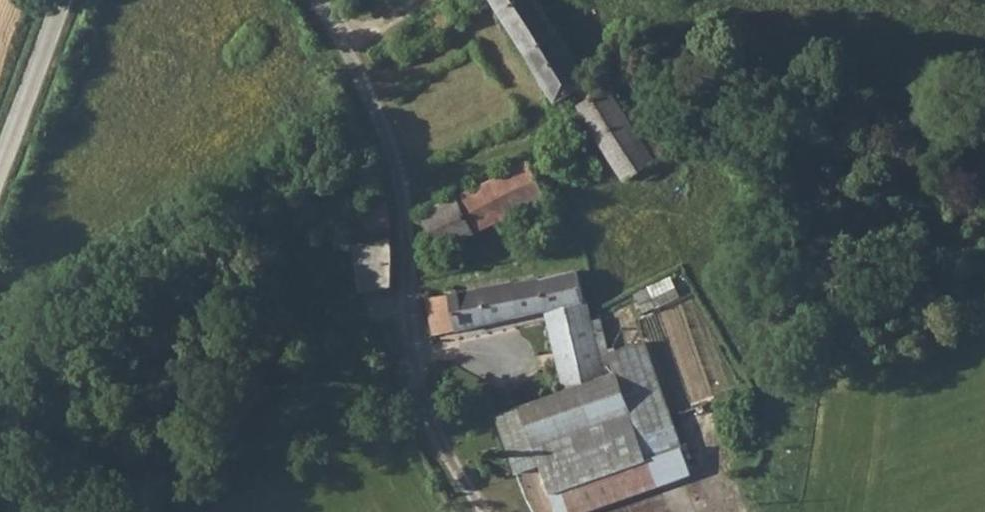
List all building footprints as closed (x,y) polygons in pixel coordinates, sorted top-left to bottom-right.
[(561,98),(574,90),(593,78),(543,0),(498,0),(561,98)] [(593,78),(574,90),(627,175),(641,167),(651,181),(666,172),(657,158),(678,143),(652,99),(629,112),(605,71),(593,78)] [(533,157),(426,210),(442,246),(495,220),(507,245),(520,243),(518,239),(534,229),(528,218),(517,223),(515,209),(551,193),(533,157)] [(371,241),(358,243),(364,288),(397,283),(395,237),(371,241)] [(577,270),(428,296),(435,334),(549,313),(563,391),(608,374),(591,320),(577,270)] [(649,287),(634,294),(639,304),(654,296),(649,287)] [(520,407),(561,511),(585,511),(659,487),(651,459),(617,370),(608,374),(563,391),(520,407)]
